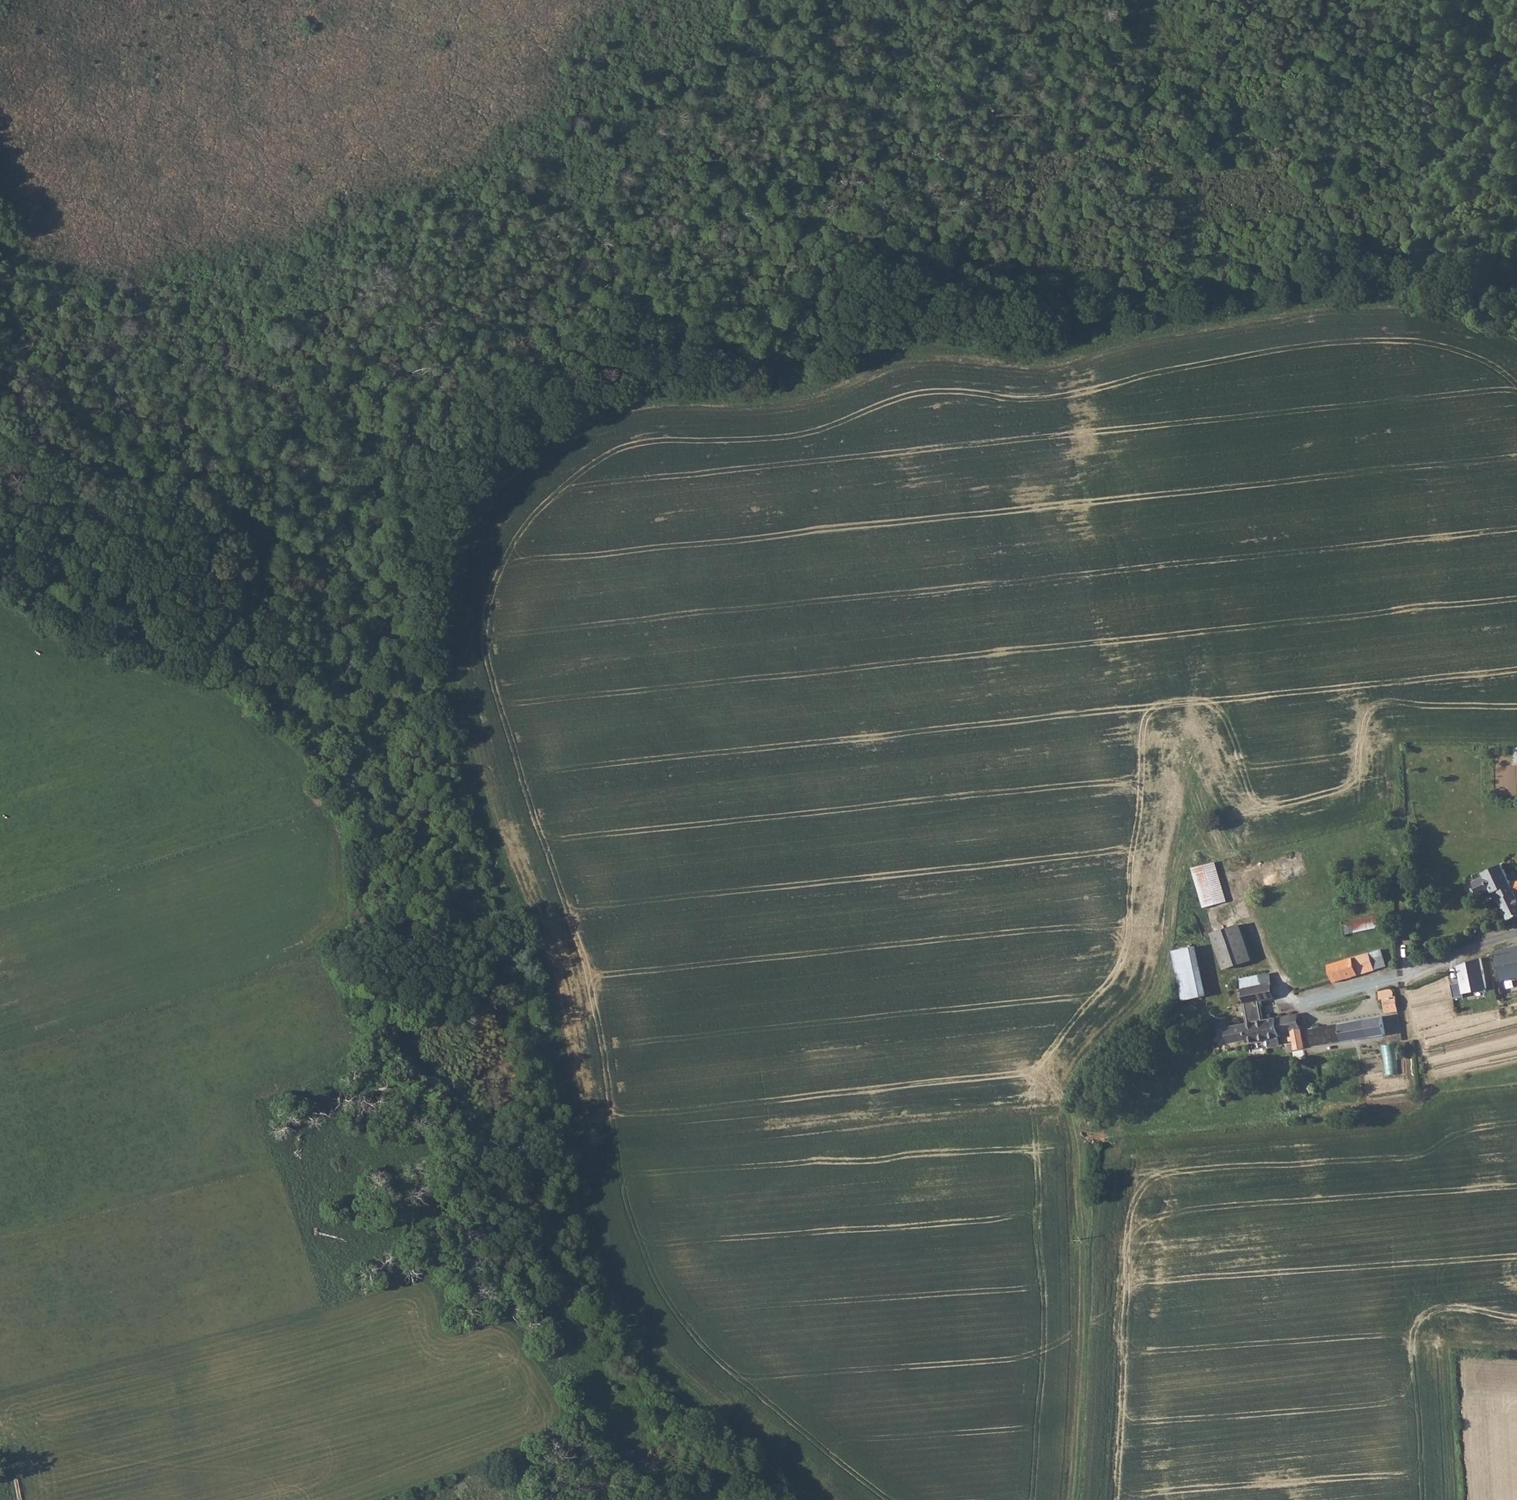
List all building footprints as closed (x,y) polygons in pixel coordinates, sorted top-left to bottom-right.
[(1226,900),(1214,862),(1190,868),(1201,907),(1226,900)] [(1509,920),(1516,916),(1516,895),(1516,892),(1516,882),(1512,884),(1503,863),(1484,872),(1485,876),(1474,881),(1480,895),(1492,889),(1493,893),(1497,891),(1501,899),(1500,900),(1509,920)] [(1473,881),(1466,884),(1470,894),(1477,891),(1473,881)] [(1345,920),(1347,932),(1382,928),(1380,915),(1345,920)] [(1250,959),(1235,924),(1209,932),(1221,969),(1250,959)] [(1491,950),(1497,980),(1516,977),(1516,945),(1491,950)] [(1202,995),(1194,946),(1170,951),(1181,1000),(1202,995)] [(1370,953),(1328,966),(1334,982),(1375,969),(1370,953)] [(1485,989),(1480,958),(1452,962),(1456,983),(1448,984),(1450,998),(1460,997),(1460,993),(1485,989)] [(1280,1036),(1279,1032),(1301,1028),(1299,1013),(1276,1018),(1263,1020),(1262,1015),(1260,1004),(1260,1001),(1276,998),(1272,983),(1242,989),(1246,1003),(1247,1003),(1247,1007),(1249,1018),(1250,1023),(1249,1023),(1226,1028),(1229,1043),(1248,1039),(1249,1043),(1280,1036)] [(1392,988),(1379,991),(1380,999),(1384,998),(1386,1012),(1399,1011),(1397,996),(1393,996),(1392,988)] [(1383,1016),(1309,1029),(1312,1046),(1386,1034),(1383,1016)] [(1305,1047),(1302,1031),(1293,1032),(1293,1037),(1290,1037),(1291,1042),(1294,1042),(1295,1050),(1305,1047)]
